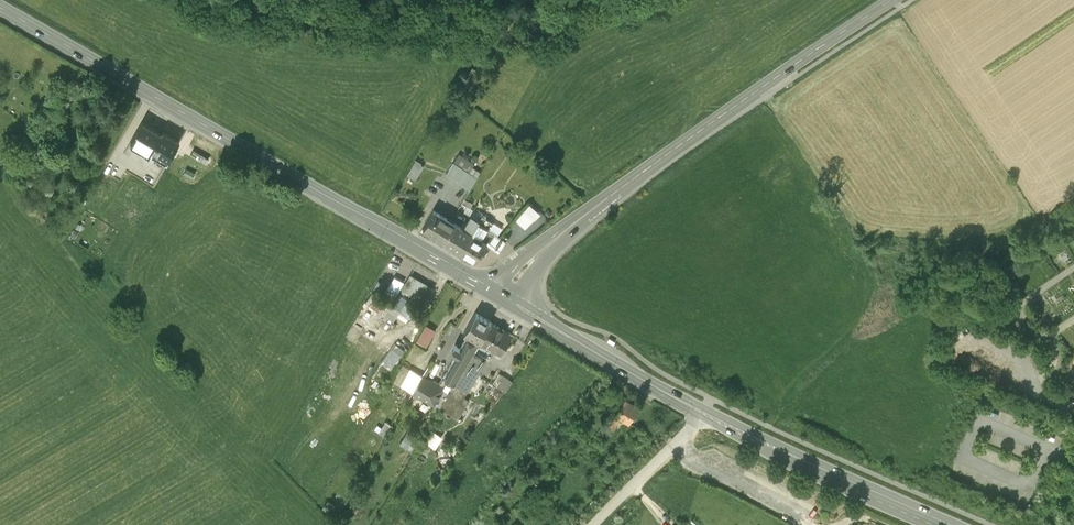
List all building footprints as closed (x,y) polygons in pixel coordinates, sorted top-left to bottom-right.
[(150,152),(152,149),(169,159),(180,140),(164,131),(162,133),(143,121),(131,141),(150,152)] [(436,144),(431,141),(422,156),(427,159),(436,144)] [(459,153),(445,174),(467,187),(462,195),(465,197),(480,172),(472,167),(474,163),(459,153)] [(424,165),(416,161),(408,176),(415,180),(424,165)] [(458,207),(471,214),(479,219),(482,215),(470,207),(473,203),(464,197),(458,207)] [(522,226),(537,210),(527,201),(512,217),(522,226)] [(421,227),(443,240),(454,222),(433,209),(421,227)] [(526,223),(532,229),(543,216),(538,211),(526,223)] [(471,214),(463,227),(471,233),(478,222),(479,219),(471,214)] [(502,227),(482,215),(479,219),(478,222),(487,228),(486,229),(497,235),(502,227)] [(443,240),(460,251),(471,233),(463,227),(454,222),(443,240)] [(486,229),(487,228),(478,222),(471,233),(480,239),(486,229)] [(480,239),(471,233),(460,251),(473,259),(484,241),(480,239)] [(432,287),(410,273),(401,288),(412,295),(415,291),(426,297),(432,287)] [(416,310),(404,302),(400,309),(372,291),(365,302),(393,320),(397,315),(406,321),(409,316),(411,317),(416,310)] [(464,330),(468,333),(479,339),(491,319),(476,310),(464,330)] [(511,331),(491,319),(479,339),(503,353),(507,346),(503,343),(511,331)] [(445,373),(455,379),(474,348),(479,339),(468,333),(460,346),(455,343),(451,349),(457,352),(445,373)] [(486,355),(474,348),(455,379),(467,386),(486,355)] [(401,384),(413,391),(423,374),(411,367),(401,384)] [(494,369),(488,380),(496,384),(502,374),(494,369)] [(443,385),(423,374),(413,391),(433,402),(443,385)] [(467,386),(455,379),(440,405),(457,416),(468,397),(463,394),(467,386)] [(502,398),(496,393),(492,399),(498,403),(502,398)] [(638,406),(625,398),(616,414),(613,412),(606,424),(613,428),(620,416),(630,421),(638,406)] [(382,418),(375,429),(384,435),(391,424),(382,418)] [(410,424),(399,443),(408,448),(418,429),(410,424)] [(433,430),(426,440),(435,447),(442,436),(433,430)]
